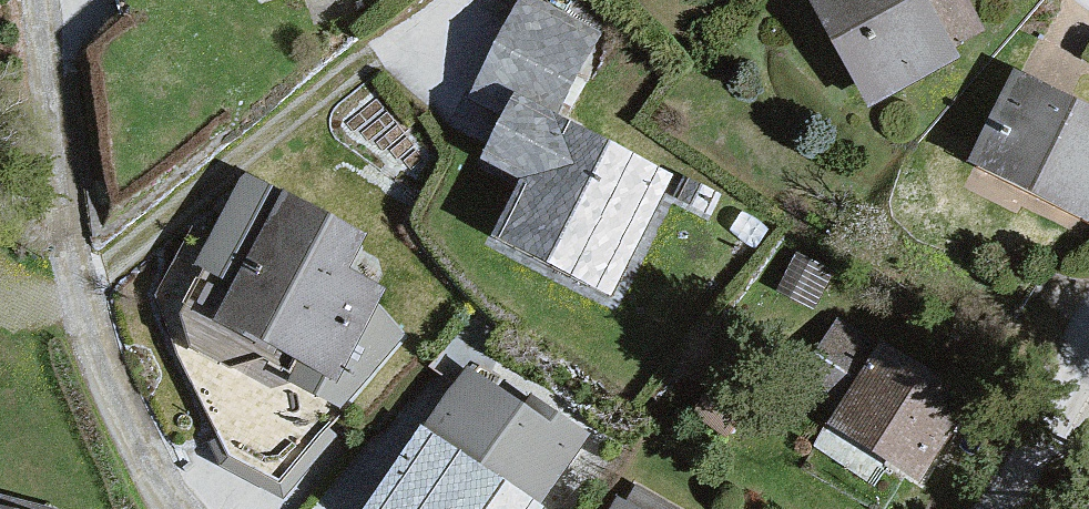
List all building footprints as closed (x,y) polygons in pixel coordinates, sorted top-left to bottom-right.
[(447,95),(485,107),(558,131),(606,45),(506,0),(499,0),(447,95)] [(878,93),(953,52),(925,0),(827,0),(878,93)] [(983,155),(1088,209),(1088,108),(1024,75),(983,155)] [(675,172),(485,107),(453,169),(494,197),(472,239),(600,300),(675,172)] [(355,233),(230,172),(149,319),(305,394),(355,233)] [(820,359),(851,378),(877,337),(845,317),(820,359)] [(887,349),(842,419),(921,469),(966,400),(887,349)] [(399,438),(514,508),(529,508),(578,451),(453,362),(399,438)] [(351,508),(514,508),(399,438),(351,508)] [(605,508),(636,508),(614,494),(605,508)]
